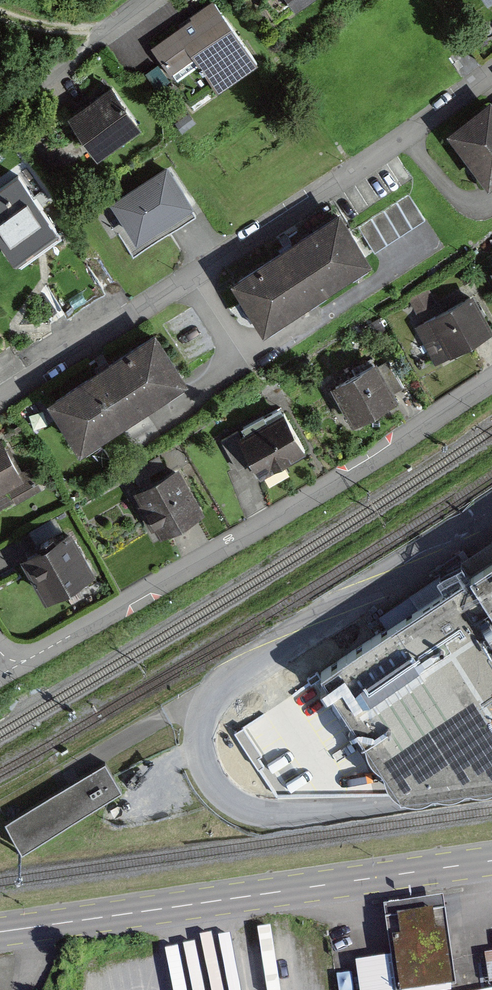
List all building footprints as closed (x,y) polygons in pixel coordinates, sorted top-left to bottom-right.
[(285,14),(307,0),(277,0),(285,14)] [(253,63),(208,2),(142,50),(163,78),(184,63),(208,96),(253,63)] [(133,133),(101,84),(53,115),(85,164),(133,133)] [(490,112),(479,97),(435,130),(474,182),(491,168),(491,110),(490,112)] [(0,185),(0,241),(12,260),(59,231),(22,172),(0,185)] [(167,172),(115,203),(136,238),(188,207),(167,172)] [(361,258),(328,207),(218,277),(251,329),(361,258)] [(485,329),(463,293),(404,329),(426,365),(485,329)] [(172,381),(142,332),(33,397),(62,446),(172,381)] [(385,396),(365,360),(321,384),(341,421),(385,396)] [(297,449),(278,413),(225,441),(245,477),(297,449)] [(37,489),(29,472),(17,478),(0,443),(0,507),(37,489)] [(199,508),(174,465),(126,492),(151,536),(199,508)] [(90,570),(69,534),(26,559),(46,595),(90,570)] [(448,572),(491,640),(491,544),(448,572)] [(303,678),(376,791),(491,773),(491,640),(448,572),(303,678)] [(103,762),(5,820),(24,852),(122,793),(103,762)] [(385,909),(392,957),(358,962),(363,989),(453,989),(440,901),(385,909)]
